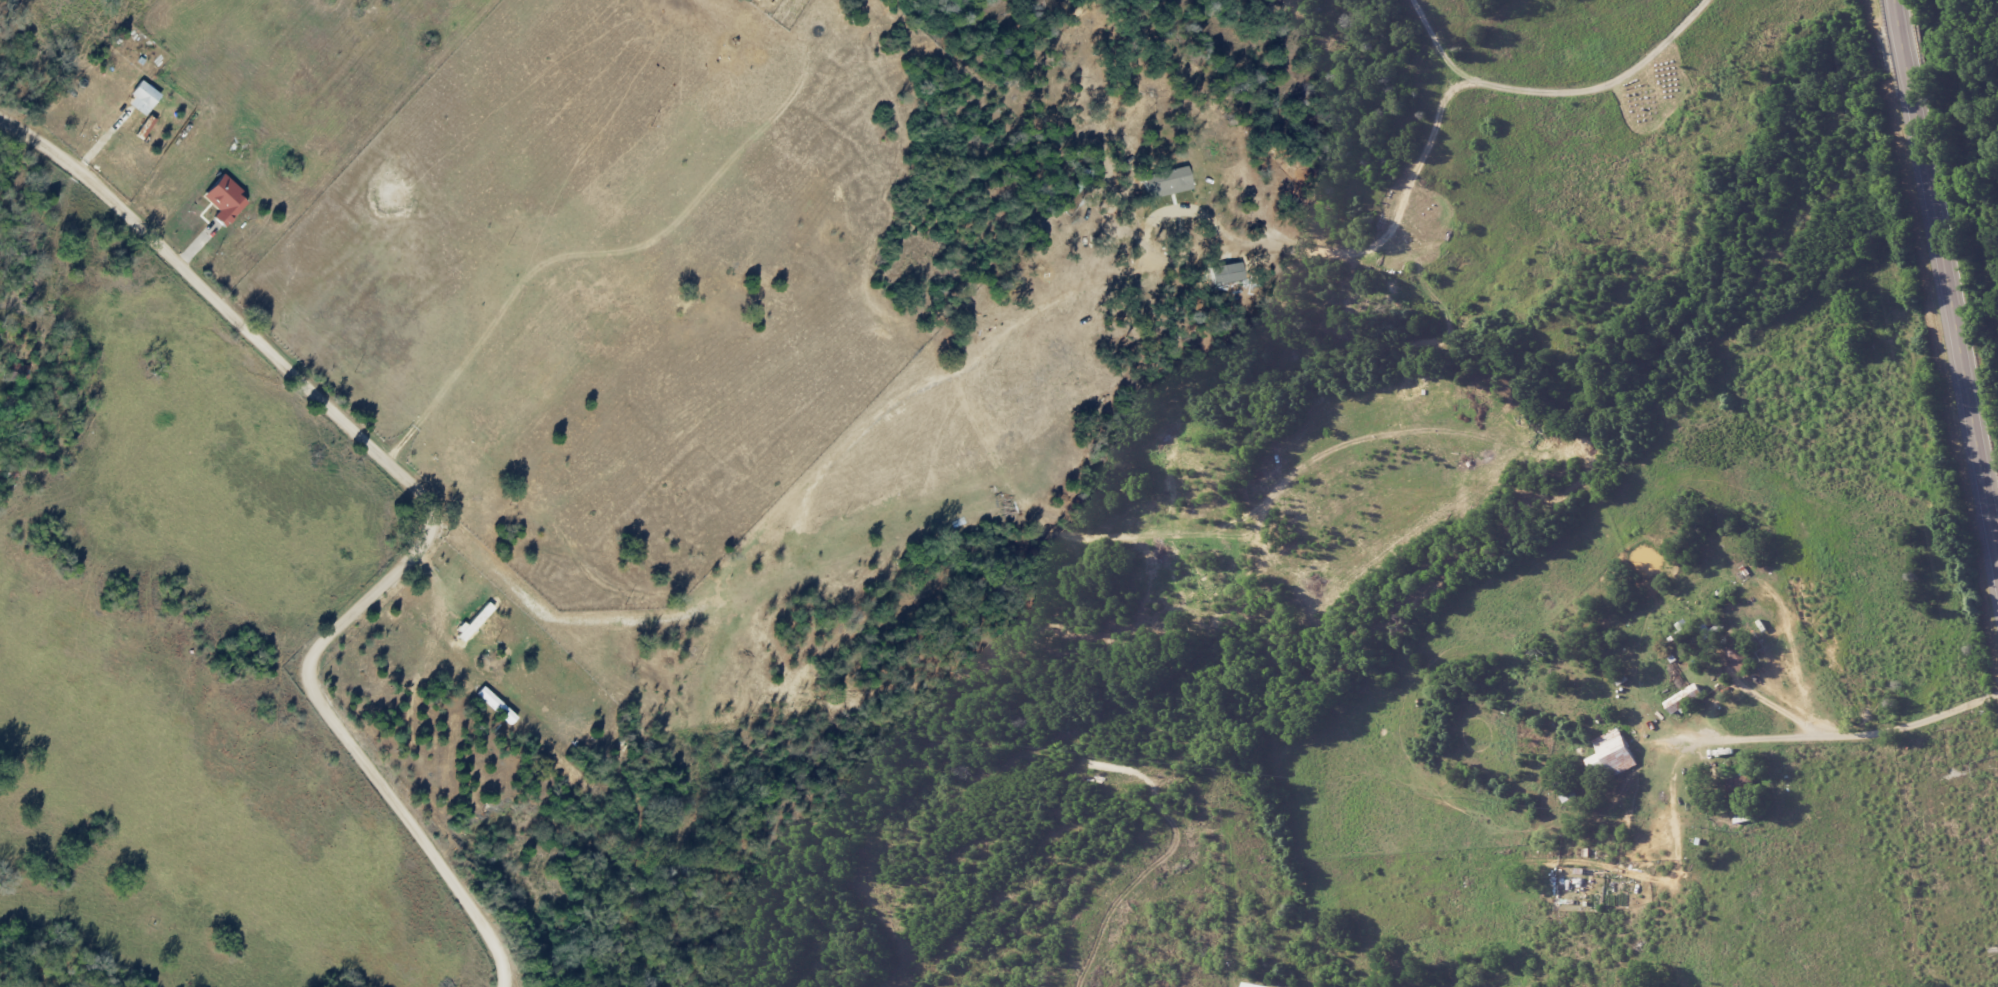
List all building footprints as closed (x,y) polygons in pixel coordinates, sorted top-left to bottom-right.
[(166,107),(159,102),(136,135),(144,140),(166,107)] [(1145,176),(1149,198),(1194,190),(1190,168),(1145,176)] [(219,211),(214,217),(225,228),(248,203),(240,197),(244,193),(224,174),(203,196),(219,211)] [(457,636),(464,643),(495,609),(488,602),(457,636)] [(1710,641),(1717,632),(1705,624),(1698,632),(1710,641)] [(1725,650),(1738,673),(1753,665),(1740,642),(1725,650)] [(1672,716),(1706,698),(1699,684),(1665,703),(1672,716)] [(517,718),(484,686),(476,694),(510,726),(517,718)] [(1638,766),(1621,728),(1594,740),(1600,754),(1587,760),(1594,776),(1610,769),(1614,777),(1638,766)] [(1730,780),(1735,797),(1755,791),(1751,774),(1730,780)]
